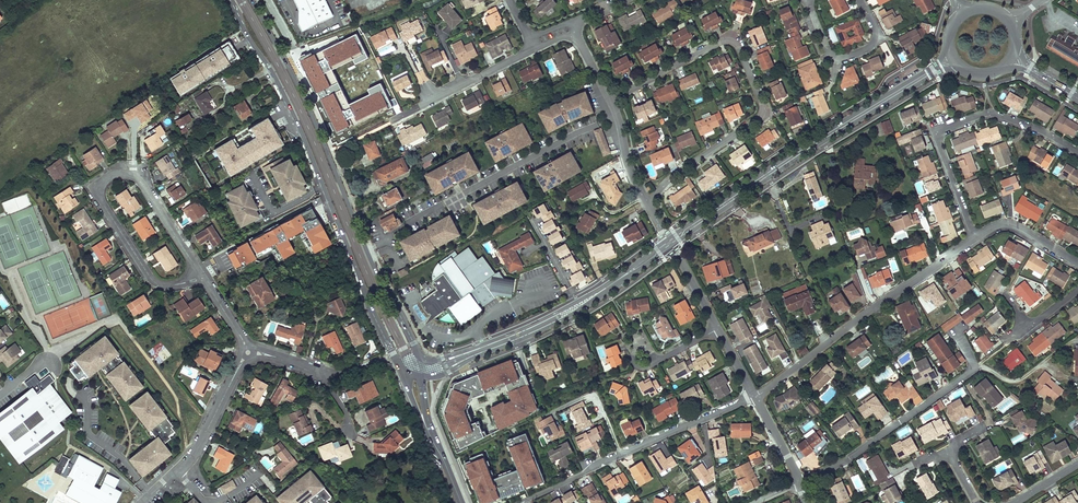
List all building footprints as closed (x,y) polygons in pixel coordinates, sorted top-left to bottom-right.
[(323,0),(297,0),(293,2),(298,12),(298,27),(301,35),(332,20),(323,0)] [(542,16),(547,11),(557,3),(554,0),(547,0),(537,9),(542,16)] [(732,8),(738,10),(737,13),(745,15),(745,12),(751,14),(753,10),(751,9),(752,3),(745,1),(745,0),(736,0),(735,4),(733,4),(732,8)] [(829,0),(838,16),(850,10),(847,6),(846,7),(843,1),(844,1),(844,0),(830,0),(829,0)] [(931,0),(918,0),(920,5),(924,14),(935,8),(931,0)] [(668,3),(669,5),(664,7),(660,10),(660,11),(653,15),(658,24),(674,15),(672,10),(675,8),(672,1),(668,3)] [(453,28),(463,20),(453,8),(450,4),(449,3),(441,11),(447,19),(446,20),(453,28)] [(487,11),(490,15),(486,17),(492,29),(503,24),(500,19),(499,16),(500,16),(496,7),(487,11)] [(782,18),(785,26),(787,30),(792,29),(793,33),(798,31),(801,30),(797,21),(795,22),(792,14),(789,7),(779,11),(782,18)] [(537,9),(534,12),(539,18),(542,16),(537,9)] [(881,15),(883,19),(885,18),(887,22),(885,23),(888,28),(901,21),(898,16),(896,17),(895,18),(892,14),(894,13),(892,9),(886,12),(881,15)] [(618,19),(624,31),(642,22),(644,26),(648,24),(641,10),(636,12),(637,14),(630,17),(631,19),(629,19),(628,18),(627,14),(618,19)] [(447,19),(441,11),(439,12),(446,20),(447,19)] [(702,20),(705,25),(703,26),(705,30),(710,28),(712,30),(719,26),(718,24),(723,21),(721,17),(719,18),(716,12),(702,20)] [(860,36),(864,35),(858,19),(836,28),(844,47),(853,43),(853,42),(855,41),(857,42),(862,40),(860,36)] [(403,31),(400,33),(404,42),(408,40),(407,38),(414,34),(423,30),(418,20),(410,24),(402,28),(403,31)] [(595,31),(600,39),(601,39),(603,38),(610,50),(621,44),(615,31),(611,33),(607,25),(602,27),(595,31)] [(767,42),(761,26),(751,30),(755,42),(754,42),(755,47),(767,42)] [(923,27),(917,30),(920,36),(926,33),(923,27)] [(371,38),(376,49),(384,45),(383,43),(386,42),(393,38),(394,40),(398,39),(393,28),(371,38)] [(672,36),(675,41),(673,42),(675,46),(681,43),(682,46),(690,42),(688,39),(693,37),(691,33),(689,34),(686,28),(672,36)] [(900,43),(904,51),(908,49),(909,52),(916,48),(913,43),(927,36),(926,33),(920,36),(917,30),(917,29),(908,34),(910,37),(900,43)] [(1077,65),(1077,44),(1077,46),(1073,44),(1077,37),(1069,33),(1065,40),(1064,42),(1061,40),(1062,38),(1063,36),(1059,34),(1056,39),(1052,37),(1046,47),(1077,65)] [(908,34),(898,39),(900,43),(910,37),(908,34)] [(486,44),(493,58),(503,53),(501,51),(500,49),(504,47),(505,47),(508,51),(513,48),(506,35),(486,44)] [(785,41),(788,47),(792,45),(794,50),(792,51),(796,61),(810,55),(807,49),(806,46),(802,47),(800,48),(797,41),(799,40),(801,39),(799,35),(792,38),(785,41)] [(603,38),(601,39),(607,51),(610,50),(603,38)] [(227,41),(170,78),(180,96),(240,59),(229,41),(227,41)] [(477,54),(472,42),(464,46),(463,44),(454,49),(461,64),(465,62),(464,59),(470,56),(470,58),(477,54)] [(399,106),(394,106),(367,46),(367,48),(365,43),(364,43),(343,53),(350,68),(350,69),(352,81),(356,90),(364,89),(366,91),(366,94),(370,102),(371,109),(372,111),(374,117),(399,106)] [(642,52),(645,57),(643,58),(645,62),(651,59),(652,62),(659,58),(658,55),(663,53),(661,49),(659,50),(656,44),(642,52)] [(757,51),(759,55),(757,55),(761,63),(764,71),(774,67),(766,47),(757,51)] [(433,68),(431,65),(427,55),(435,51),(433,48),(421,53),(429,70),(433,68)] [(553,54),(558,64),(557,64),(559,70),(562,68),(565,74),(575,69),(573,65),(569,64),(568,60),(569,59),(564,49),(553,54)] [(441,54),(439,50),(435,51),(427,55),(431,65),(439,61),(440,63),(444,61),(441,54)] [(613,63),(616,69),(614,70),(616,74),(621,71),(623,74),(630,70),(629,67),(634,65),(632,61),(630,62),(627,56),(613,63)] [(709,63),(713,70),(717,68),(719,71),(730,66),(729,64),(725,56),(719,59),(718,57),(713,60),(713,61),(709,63)] [(862,66),(866,77),(875,74),(874,71),(884,67),(879,56),(875,58),(869,60),(870,63),(871,64),(867,65),(866,64),(862,66)] [(814,63),(812,59),(799,65),(800,69),(814,63)] [(815,68),(816,67),(814,63),(800,69),(799,69),(803,79),(806,78),(810,88),(822,83),(819,74),(818,75),(815,68)] [(519,72),(524,83),(533,78),(533,80),(543,75),(538,64),(534,66),(529,69),(528,68),(519,72)] [(234,72),(238,83),(254,77),(249,66),(234,72)] [(727,74),(729,79),(725,81),(730,92),(740,88),(738,84),(735,77),(737,76),(734,71),(732,72),(727,74)] [(844,84),(846,87),(860,82),(855,72),(845,76),(842,83),(844,84)] [(700,83),(696,73),(690,76),(678,81),(682,90),(700,83)] [(408,75),(393,83),(397,91),(412,84),(408,75)] [(493,86),(498,96),(511,90),(506,78),(502,79),(501,80),(501,82),(493,86)] [(769,83),(771,88),(772,87),(777,100),(787,96),(781,83),(779,84),(777,80),(769,83)] [(657,92),(654,94),(658,104),(669,100),(678,96),(677,92),(673,84),(668,86),(665,87),(657,91),(657,92)] [(195,99),(203,94),(200,89),(192,94),(195,99)] [(814,92),(816,96),(812,98),(819,115),(829,111),(826,102),(825,103),(821,94),(823,94),(824,93),(822,89),(814,92)] [(474,94),(474,95),(467,99),(462,101),(467,111),(470,109),(472,113),(479,109),(478,105),(485,102),(480,91),(474,94)] [(678,96),(669,100),(670,101),(680,97),(678,91),(677,92),(678,96)] [(211,100),(206,92),(203,94),(195,99),(204,114),(212,109),(207,102),(211,100)] [(1010,92),(1003,102),(1011,107),(1013,103),(1019,106),(1016,110),(1020,112),(1027,102),(1023,100),(1014,94),(1010,92)] [(587,110),(591,108),(586,95),(581,97),(580,94),(567,99),(568,101),(564,103),(563,102),(553,107),(555,109),(549,112),(548,110),(540,114),(547,128),(552,126),(554,129),(562,125),(560,122),(566,120),(565,117),(568,116),(569,118),(574,116),(575,118),(588,113),(587,110)] [(922,104),(924,111),(931,109),(933,113),(940,110),(944,109),(948,107),(944,96),(922,104)] [(951,101),(955,113),(962,110),(962,109),(969,107),(968,106),(971,105),(972,108),(977,107),(973,96),(966,99),(965,96),(951,101)] [(1055,111),(1035,99),(1029,110),(1036,114),(1042,117),(1043,115),(1050,119),(1055,111)] [(639,106),(634,108),(639,119),(643,117),(645,122),(650,120),(648,115),(657,111),(652,100),(647,102),(647,103),(643,105),(639,107),(639,106)] [(237,110),(243,119),(251,113),(246,105),(247,105),(244,101),(234,107),(236,111),(237,110)] [(724,110),(729,122),(733,120),(733,118),(738,116),(744,114),(739,103),(724,110)] [(782,107),(784,111),(785,111),(788,118),(789,117),(790,119),(789,120),(792,127),(803,122),(796,106),(793,107),(791,103),(782,107)] [(1019,106),(1013,103),(1011,107),(1014,108),(1013,109),(1016,111),(1016,110),(1019,106)] [(172,110),(174,115),(180,112),(177,104),(172,108),(172,110)] [(432,117),(437,127),(447,122),(451,120),(448,115),(453,113),(450,106),(445,108),(445,110),(432,117)] [(900,114),(904,125),(912,122),(911,118),(917,116),(918,120),(923,118),(922,118),(918,107),(900,114)] [(174,122),(177,128),(179,127),(191,119),(188,114),(176,121),(174,122)] [(1036,114),(1035,115),(1039,118),(1048,123),(1050,119),(1043,115),(1042,117),(1036,114)] [(1063,116),(1061,114),(1056,123),(1060,126),(1065,117),(1064,116),(1063,116)] [(697,126),(701,135),(704,134),(704,132),(713,128),(720,125),(715,115),(699,121),(700,125),(697,126)] [(232,139),(214,150),(230,176),(285,144),(269,116),(250,127),(256,137),(237,148),(232,139)] [(562,125),(567,122),(570,120),(575,118),(574,116),(569,118),(568,116),(565,117),(566,120),(560,122),(562,125)] [(1060,126),(1056,123),(1053,126),(1061,131),(1066,134),(1067,133),(1067,132),(1061,128),(1067,118),(1065,117),(1060,126)] [(1067,118),(1061,128),(1067,132),(1067,133),(1074,137),(1077,130),(1077,125),(1067,118)] [(115,140),(113,137),(122,131),(123,132),(128,129),(122,119),(117,122),(116,121),(106,127),(108,131),(100,136),(107,146),(115,140)] [(881,123),(886,135),(894,131),(890,120),(881,123)] [(427,134),(422,124),(414,128),(407,131),(406,130),(405,128),(400,131),(407,144),(427,134)] [(145,141),(151,151),(162,144),(158,138),(165,133),(159,125),(147,133),(150,136),(151,138),(145,141)] [(526,141),(530,139),(524,126),(519,129),(517,125),(489,141),(491,144),(488,145),(496,161),(502,158),(501,156),(506,153),(504,151),(508,149),(509,151),(514,148),(516,151),(528,144),(526,141)] [(641,131),(643,137),(646,136),(647,140),(649,143),(646,144),(644,144),(646,149),(655,145),(659,144),(657,140),(660,138),(657,131),(656,131),(654,126),(641,131)] [(978,143),(979,146),(1002,138),(997,126),(990,129),(990,130),(983,132),(983,130),(982,129),(980,130),(980,132),(977,133),(976,131),(974,132),(975,135),(978,143)] [(608,147),(602,131),(601,128),(594,131),(595,134),(599,144),(602,150),(608,147)] [(756,138),(762,148),(779,136),(775,129),(771,132),(769,129),(762,134),(756,138)] [(920,129),(909,133),(916,151),(926,147),(923,139),(921,134),(921,133),(920,129)] [(674,143),(678,152),(682,150),(682,148),(691,145),(696,142),(692,131),(677,138),(678,142),(674,143)] [(952,140),(956,152),(978,143),(975,135),(968,138),(966,135),(960,138),(960,137),(959,137),(952,140)] [(370,159),(380,155),(375,141),(365,145),(367,152),(370,159)] [(992,146),(997,159),(1000,168),(1012,163),(1009,156),(1008,156),(1003,142),(992,146)] [(730,155),(736,164),(739,161),(741,163),(752,155),(745,145),(737,150),(739,152),(737,153),(736,152),(730,155)] [(910,145),(901,149),(904,156),(913,153),(910,145)] [(1040,150),(1033,146),(1028,157),(1046,168),(1053,157),(1046,153),(1040,150)] [(83,156),(86,159),(82,162),(85,166),(86,165),(90,170),(97,165),(96,164),(95,162),(97,161),(98,162),(103,159),(95,148),(83,156)] [(502,158),(507,155),(508,155),(511,153),(516,151),(514,148),(509,151),(508,149),(504,151),(506,153),(501,156),(502,158)] [(650,156),(654,166),(663,162),(664,164),(667,162),(674,160),(669,148),(650,156)] [(958,157),(960,161),(959,161),(960,163),(961,168),(962,167),(965,175),(972,172),(977,171),(970,152),(958,157)] [(434,158),(431,153),(423,158),(420,161),(422,165),(434,158)] [(547,165),(538,170),(540,173),(537,175),(545,190),(551,187),(549,184),(554,181),(559,178),(561,181),(576,173),(574,170),(579,167),(572,155),(567,157),(566,154),(547,165)] [(174,169),(166,155),(156,162),(164,176),(174,169)] [(434,171),(426,175),(434,190),(439,188),(441,192),(449,187),(447,185),(452,182),(449,176),(453,174),(456,180),(461,177),(463,180),(474,173),(473,170),(477,168),(471,155),(466,158),(464,155),(439,168),(440,171),(435,174),(434,171)] [(937,173),(935,169),(933,169),(931,163),(928,155),(917,160),(924,178),(936,173),(937,173)] [(409,171),(403,158),(373,172),(377,179),(379,178),(380,179),(380,181),(380,182),(380,183),(381,183),(383,184),(384,184),(385,184),(386,183),(387,181),(409,171)] [(47,168),(51,174),(50,175),(53,179),(54,178),(56,182),(67,174),(64,170),(65,169),(62,165),(61,166),(60,164),(61,164),(63,163),(60,159),(47,168)] [(281,164),(278,159),(271,163),(275,172),(273,173),(275,176),(273,176),(287,201),(305,192),(299,182),(301,181),(293,166),(291,168),(287,161),(281,164)] [(857,159),(854,187),(864,188),(865,183),(865,181),(869,182),(869,183),(874,184),(876,167),(864,165),(865,159),(857,159)] [(1077,184),(1077,183),(1077,174),(1077,175),(1072,172),(1074,168),(1067,164),(1060,174),(1061,175),(1065,177),(1077,184)] [(705,190),(725,176),(717,165),(709,170),(705,173),(707,176),(708,178),(707,179),(706,177),(699,182),(705,190)] [(602,181),(605,185),(603,191),(608,199),(610,200),(609,202),(615,205),(622,193),(619,192),(617,190),(615,187),(616,185),(616,182),(620,180),(614,171),(610,173),(612,175),(602,181)] [(804,175),(811,195),(821,192),(814,171),(804,175)] [(924,179),(929,192),(941,188),(938,181),(937,177),(938,176),(936,173),(924,178),(924,179)] [(453,174),(449,176),(454,185),(457,183),(463,180),(461,177),(456,180),(453,174)] [(965,179),(969,190),(972,198),(983,193),(981,188),(976,175),(974,176),(967,179),(965,179)] [(1001,181),(1004,189),(1005,192),(1012,190),(1013,190),(1020,187),(1017,180),(1022,179),(1021,175),(1016,176),(1001,181)] [(554,181),(549,184),(551,187),(556,184),(561,181),(559,178),(554,181)] [(568,192),(573,202),(588,193),(587,191),(591,189),(587,182),(568,192)] [(673,202),(676,207),(685,201),(687,200),(688,202),(696,196),(695,194),(692,189),(695,186),(692,182),(688,184),(689,185),(683,189),(673,196),(676,200),(673,202)] [(482,201),(474,205),(481,218),(483,220),(487,217),(489,221),(497,217),(496,214),(501,211),(506,209),(507,211),(523,203),(521,200),(526,197),(519,185),(515,187),(513,184),(493,195),(487,198),(489,200),(484,203),(482,201)] [(166,190),(168,193),(170,192),(172,196),(175,201),(185,194),(180,186),(176,188),(174,185),(166,190)] [(242,186),(228,193),(230,197),(228,198),(232,204),(230,205),(231,208),(230,208),(234,216),(235,215),(238,221),(241,220),(243,225),(259,217),(255,210),(257,210),(247,192),(245,193),(242,186)] [(73,192),(69,187),(54,197),(58,202),(59,201),(65,210),(70,207),(71,209),(78,204),(74,198),(71,200),(68,195),(73,192)] [(412,194),(414,198),(426,191),(424,187),(412,194)] [(403,199),(397,188),(383,195),(386,201),(389,206),(403,199)] [(126,205),(130,213),(132,212),(140,207),(133,196),(131,198),(125,190),(115,196),(123,207),(124,206),(126,205)] [(813,200),(823,196),(821,192),(811,195),(813,200)] [(6,214),(31,207),(27,194),(2,201),(6,214)] [(1027,200),(1021,197),(1015,207),(1015,208),(1020,211),(1021,210),(1030,216),(1030,217),(1037,221),(1043,210),(1027,200)] [(981,206),(985,217),(993,214),(991,210),(998,208),(998,209),(1002,208),(999,199),(981,206)] [(931,204),(937,219),(938,218),(939,222),(946,220),(949,218),(945,208),(946,208),(943,200),(931,204)] [(71,209),(70,207),(65,210),(59,201),(58,202),(65,213),(71,209)] [(184,208),(189,217),(193,222),(206,213),(201,205),(200,206),(197,201),(194,203),(194,202),(184,208)] [(562,229),(560,225),(557,226),(553,219),(555,217),(551,209),(549,211),(544,203),(535,209),(535,210),(534,211),(535,213),(537,212),(537,214),(539,216),(542,215),(547,222),(543,224),(545,227),(546,228),(545,229),(546,231),(547,230),(548,232),(551,230),(553,234),(550,235),(552,240),(551,241),(550,241),(551,243),(552,242),(553,244),(563,238),(558,231),(562,229)] [(920,203),(916,204),(919,214),(924,213),(920,203)] [(379,216),(381,221),(386,219),(385,218),(389,215),(390,216),(394,214),(394,215),(395,214),(398,212),(395,208),(379,216)] [(1020,211),(1015,208),(1015,209),(1025,216),(1029,218),(1030,217),(1030,216),(1021,210),(1020,211)] [(314,252),(330,245),(315,209),(249,237),(255,252),(273,245),(279,260),(295,253),(289,238),(305,231),(314,252)] [(496,214),(497,217),(502,214),(507,211),(506,209),(501,211),(496,214)] [(588,214),(586,213),(584,217),(581,223),(579,222),(576,228),(586,233),(589,227),(591,229),(596,219),(597,219),(599,215),(590,210),(588,214)] [(904,229),(903,228),(907,227),(915,224),(910,213),(902,216),(903,217),(897,220),(896,218),(896,217),(890,218),(892,221),(890,222),(892,228),(895,229),(896,232),(904,229)] [(383,227),(387,233),(402,224),(399,219),(398,219),(397,220),(394,215),(394,214),(390,216),(389,215),(385,218),(386,219),(381,221),(383,227)] [(77,232),(82,240),(97,231),(93,225),(92,226),(86,216),(80,220),(84,227),(83,228),(77,232)] [(155,233),(144,217),(133,224),(136,229),(139,228),(146,238),(155,233)] [(1053,232),(1059,235),(1058,237),(1062,239),(1062,238),(1063,237),(1069,227),(1052,217),(1046,228),(1053,232)] [(429,227),(430,229),(426,231),(425,229),(420,232),(421,233),(412,238),(411,236),(401,242),(411,261),(422,255),(420,253),(426,250),(427,252),(435,248),(434,246),(438,244),(439,246),(443,243),(442,242),(447,239),(448,241),(456,237),(454,234),(459,232),(453,222),(451,218),(447,220),(446,218),(438,222),(439,224),(434,227),(433,225),(429,227)] [(946,220),(939,222),(945,237),(941,239),(942,243),(958,237),(953,225),(949,226),(946,220)] [(814,225),(816,230),(813,231),(809,233),(812,240),(815,239),(817,243),(820,242),(825,244),(828,239),(834,236),(829,223),(825,225),(823,221),(814,225)] [(647,233),(641,222),(636,225),(623,232),(628,242),(632,240),(634,242),(643,237),(642,236),(647,233)] [(1070,226),(1069,227),(1063,237),(1066,240),(1069,235),(1073,237),(1071,240),(1073,241),(1073,242),(1077,246),(1077,231),(1070,226)] [(209,240),(213,246),(217,243),(216,243),(220,240),(212,227),(208,229),(207,228),(195,236),(200,244),(208,239),(209,238),(210,240),(209,240)] [(139,228),(136,229),(143,240),(146,238),(139,228)] [(499,250),(504,259),(500,261),(503,265),(506,264),(510,272),(516,269),(522,266),(523,266),(515,250),(525,245),(526,246),(534,242),(533,242),(538,239),(534,231),(529,234),(529,233),(522,237),(522,238),(499,250)] [(754,250),(754,251),(773,242),(778,240),(774,231),(769,233),(769,231),(754,237),(749,240),(754,250)] [(853,245),(855,249),(856,250),(858,255),(865,253),(868,260),(877,256),(875,249),(873,246),(872,246),(869,247),(867,240),(861,238),(858,243),(853,245)] [(815,239),(812,240),(816,248),(825,244),(820,242),(817,243),(815,239)] [(107,262),(111,259),(105,251),(111,247),(108,243),(107,244),(105,240),(96,245),(97,246),(93,249),(95,252),(92,255),(96,262),(100,260),(102,263),(106,261),(107,262)] [(749,240),(742,243),(744,248),(749,247),(751,251),(754,250),(749,240)] [(1015,244),(1008,240),(1002,251),(1007,254),(1012,257),(1021,262),(1029,250),(1025,248),(1024,250),(1015,245),(1015,244)] [(235,268),(256,259),(248,241),(227,251),(235,268)] [(615,254),(612,243),(606,244),(605,243),(593,247),(593,245),(588,247),(591,256),(595,255),(596,259),(601,257),(602,259),(606,258),(607,255),(608,255),(609,256),(615,254)] [(583,270),(579,262),(576,263),(572,256),(575,254),(573,250),(570,252),(566,244),(556,249),(557,251),(556,251),(557,253),(558,253),(559,254),(561,257),(564,256),(566,259),(563,261),(563,262),(562,263),(563,265),(564,264),(565,266),(567,269),(570,267),(574,274),(571,276),(573,279),(574,281),(571,282),(572,284),(575,282),(576,284),(585,279),(581,271),(583,270)] [(900,252),(905,265),(910,263),(910,262),(919,258),(924,256),(925,257),(929,256),(926,247),(922,248),(920,245),(905,250),(900,252)] [(154,253),(159,261),(160,261),(162,260),(169,270),(173,268),(172,266),(176,263),(170,254),(169,254),(164,246),(154,253)] [(981,249),(977,252),(978,253),(979,254),(985,250),(984,249),(988,247),(987,246),(981,249)] [(435,288),(436,289),(437,290),(421,302),(422,304),(422,305),(423,306),(423,307),(424,308),(425,309),(426,311),(427,312),(428,313),(429,314),(430,315),(434,310),(439,316),(449,308),(460,323),(481,308),(477,303),(480,301),(484,306),(495,298),(498,296),(508,297),(512,298),(515,280),(505,279),(499,272),(496,274),(483,256),(478,259),(469,247),(458,255),(455,251),(439,263),(438,264),(437,265),(436,266),(435,267),(434,269),(434,270),(433,271),(433,272),(433,274),(432,275),(432,276),(432,278),(432,279),(432,280),(433,282),(433,283),(433,284),(434,286),(434,287),(435,288)] [(969,264),(975,273),(979,270),(978,268),(991,260),(990,258),(994,256),(988,247),(984,249),(985,250),(979,254),(978,253),(972,258),(973,261),(969,264)] [(1032,253),(1025,265),(1029,267),(1042,275),(1048,264),(1041,260),(1041,261),(1035,257),(1036,255),(1032,253)] [(162,260),(160,261),(167,271),(169,270),(162,260)] [(706,266),(711,281),(729,275),(726,266),(725,260),(706,266)] [(108,276),(121,295),(130,289),(124,279),(129,275),(123,266),(108,276)] [(1060,271),(1053,267),(1046,277),(1063,287),(1070,276),(1065,273),(1064,274),(1060,271)] [(958,268),(941,279),(954,298),(971,287),(958,268)] [(869,278),(870,282),(874,281),(876,286),(877,287),(881,286),(880,284),(885,283),(886,284),(893,281),(889,270),(882,273),(882,271),(876,273),(876,275),(872,276),(873,277),(869,278)] [(1005,276),(994,270),(984,286),(988,291),(996,295),(999,290),(997,289),(1000,283),(1001,284),(1001,283),(1005,276)] [(842,288),(851,302),(866,293),(854,272),(850,274),(854,281),(842,288)] [(263,275),(246,285),(258,308),(276,299),(263,275)] [(652,285),(661,303),(669,299),(665,292),(664,291),(666,290),(675,284),(673,281),(670,275),(652,285)] [(1026,284),(1024,281),(1018,286),(1021,289),(1023,292),(1021,294),(1025,300),(1025,301),(1030,307),(1039,299),(1027,284),(1026,284)] [(725,302),(748,294),(744,282),(731,287),(730,284),(720,288),(725,302)] [(936,308),(946,301),(933,282),(919,292),(925,301),(930,298),(936,308)] [(806,285),(783,294),(785,300),(796,295),(796,296),(809,291),(806,285)] [(837,286),(824,295),(835,312),(840,308),(843,312),(851,306),(837,286)] [(1023,292),(1021,289),(1016,293),(1020,298),(1023,302),(1025,301),(1025,300),(1021,294),(1023,292)] [(785,300),(789,311),(803,306),(805,305),(809,314),(812,313),(815,311),(811,302),(813,302),(809,291),(796,296),(796,295),(785,300)] [(768,308),(771,306),(764,294),(759,297),(761,300),(748,307),(754,317),(757,315),(762,323),(773,317),(768,308)] [(149,303),(143,295),(126,305),(133,316),(138,313),(137,311),(149,303)] [(989,302),(984,295),(982,297),(981,298),(985,304),(989,302)] [(204,308),(198,298),(189,304),(187,305),(183,299),(178,302),(180,305),(176,308),(182,318),(187,315),(189,318),(204,308)] [(327,303),(330,309),(329,311),(328,315),(332,313),(334,313),(337,314),(341,316),(343,312),(342,309),(344,308),(339,298),(327,303)] [(626,303),(628,315),(634,314),(634,313),(640,312),(650,310),(648,298),(631,301),(631,302),(626,303)] [(674,305),(679,314),(684,323),(695,318),(691,310),(689,310),(688,309),(690,308),(685,299),(674,305)] [(898,307),(900,311),(905,322),(903,323),(908,333),(920,327),(916,318),(911,306),(909,301),(903,304),(898,307)] [(150,305),(149,303),(137,311),(138,313),(150,305)] [(941,326),(945,332),(963,319),(965,322),(968,320),(970,322),(975,318),(975,317),(983,311),(979,304),(962,317),(959,313),(941,326)] [(914,305),(911,306),(916,318),(919,316),(914,305)] [(1074,324),(1077,321),(1077,305),(1075,308),(1067,314),(1074,324)] [(666,314),(668,313),(664,306),(659,309),(657,310),(658,312),(660,311),(661,312),(664,310),(666,314)] [(1072,308),(1066,313),(1067,314),(1075,308),(1074,306),(1072,308)] [(430,315),(423,327),(439,316),(434,310),(430,315)] [(983,323),(991,333),(994,330),(992,327),(997,323),(1000,326),(1006,321),(999,311),(983,323)] [(594,325),(600,334),(610,328),(611,330),(620,324),(612,313),(594,325)] [(684,323),(679,314),(676,315),(681,325),(684,323)] [(656,325),(658,329),(657,329),(660,334),(660,333),(663,338),(664,338),(668,336),(673,337),(676,336),(676,338),(680,336),(676,328),(673,330),(666,318),(661,316),(660,321),(656,323),(656,325)] [(730,323),(741,345),(754,339),(742,317),(730,323)] [(191,330),(196,338),(208,329),(212,335),(219,330),(214,322),(213,323),(209,318),(191,330)] [(362,334),(359,329),(356,322),(346,327),(354,346),(365,341),(362,334)] [(1042,333),(1051,344),(1066,332),(1059,322),(1053,327),(1052,327),(1053,328),(1047,332),(1046,330),(1042,333)] [(293,331),(282,328),(280,335),(287,337),(287,336),(289,337),(295,339),(294,343),(299,345),(304,327),(300,325),(300,324),(296,323),(293,331)] [(759,332),(768,329),(766,323),(757,326),(759,332)] [(11,333),(5,325),(2,328),(0,329),(0,341),(11,333)] [(610,328),(600,334),(602,336),(609,331),(611,330),(610,328)] [(343,351),(334,331),(322,337),(327,348),(332,346),(336,354),(343,351)] [(1028,346),(1036,356),(1051,344),(1042,333),(1039,335),(1040,337),(1035,341),(1034,341),(1028,346)] [(927,342),(949,372),(960,365),(960,364),(965,360),(959,352),(954,356),(938,334),(927,342)] [(974,341),(984,353),(990,348),(986,343),(989,340),(984,334),(974,341)] [(563,342),(565,348),(570,349),(572,353),(573,355),(582,352),(586,354),(590,353),(584,335),(576,337),(577,339),(574,340),(572,339),(563,342)] [(847,348),(853,357),(871,344),(864,335),(856,341),(847,348)] [(117,359),(112,351),(114,349),(106,338),(102,341),(101,340),(97,342),(90,347),(91,348),(83,354),(82,353),(74,359),(74,360),(71,362),(73,365),(69,368),(78,380),(83,376),(84,378),(87,376),(87,377),(94,371),(93,369),(95,368),(95,365),(98,365),(102,370),(104,369),(107,374),(106,375),(109,379),(110,378),(117,388),(116,388),(119,392),(122,391),(127,398),(142,387),(137,381),(131,373),(130,374),(127,370),(128,369),(123,362),(119,357),(117,359)] [(989,340),(986,343),(990,348),(994,345),(994,344),(992,342),(991,343),(989,340)] [(158,365),(171,356),(161,341),(148,350),(158,365)] [(754,349),(762,363),(770,358),(769,356),(774,353),(768,342),(754,349)] [(20,351),(14,343),(7,349),(4,351),(2,348),(0,350),(0,361),(2,359),(7,366),(14,361),(12,358),(16,355),(20,351)] [(293,350),(301,353),(304,347),(295,344),(293,350)] [(605,349),(609,358),(606,359),(608,364),(610,363),(612,369),(616,367),(617,365),(622,363),(620,358),(620,359),(618,354),(620,353),(617,345),(605,349)] [(797,351),(800,357),(808,352),(808,351),(805,347),(797,351)] [(1010,371),(1026,359),(1017,348),(1014,351),(1014,352),(1009,356),(1003,361),(1010,371)] [(194,361),(208,368),(209,366),(213,368),(215,364),(217,365),(220,358),(215,355),(216,353),(210,350),(209,354),(199,349),(194,361)] [(715,360),(710,351),(703,355),(705,358),(703,359),(701,356),(696,359),(697,360),(692,363),(693,366),(694,367),(696,371),(700,368),(702,372),(713,366),(711,363),(715,360)] [(531,357),(535,367),(540,366),(541,368),(540,373),(539,374),(547,376),(554,374),(552,369),(561,366),(557,353),(547,357),(548,359),(549,361),(542,363),(542,361),(539,354),(531,357)] [(513,355),(478,370),(478,371),(484,386),(505,377),(506,380),(520,374),(513,355)] [(915,363),(920,372),(913,375),(918,385),(927,380),(928,379),(927,378),(930,376),(931,379),(931,380),(938,376),(934,368),(932,369),(926,357),(915,363)] [(668,370),(673,381),(690,371),(690,370),(689,368),(693,366),(692,363),(690,360),(685,363),(685,361),(678,364),(676,366),(668,370)] [(837,368),(831,362),(828,365),(834,371),(837,368)] [(818,389),(819,390),(836,373),(834,371),(828,365),(827,364),(817,375),(807,385),(814,392),(818,389)] [(456,381),(454,385),(471,391),(469,397),(486,390),(484,386),(478,371),(473,373),(456,381)] [(1041,375),(1037,380),(1040,383),(1033,391),(1037,395),(1039,392),(1045,397),(1047,394),(1055,401),(1063,390),(1057,385),(1055,383),(1050,379),(1051,377),(1045,371),(1041,375)] [(708,381),(715,394),(717,392),(720,396),(724,394),(725,395),(730,392),(725,384),(728,382),(726,380),(723,373),(708,381)] [(202,395),(209,381),(200,377),(197,381),(193,379),(190,385),(191,388),(193,390),(193,391),(202,395)] [(255,388),(257,389),(256,392),(254,391),(251,396),(250,395),(246,393),(244,397),(257,404),(267,385),(256,378),(254,383),(252,386),(255,388)] [(986,399),(991,404),(992,403),(998,404),(999,396),(995,391),(996,391),(985,378),(974,388),(981,397),(983,395),(984,394),(987,398),(986,399)] [(284,392),(288,395),(286,398),(292,401),(297,392),(290,388),(290,387),(286,385),(288,382),(283,379),(270,402),(277,406),(284,392)] [(638,384),(644,394),(649,392),(651,395),(657,391),(656,389),(660,387),(656,379),(652,382),(651,380),(650,379),(646,381),(647,383),(645,384),(644,381),(638,384)] [(375,396),(378,395),(372,381),(368,382),(375,396)] [(528,381),(508,389),(512,398),(505,401),(504,399),(490,405),(499,427),(531,412),(530,409),(538,406),(528,381)] [(884,392),(890,400),(897,395),(902,403),(910,397),(912,399),(919,394),(913,386),(906,390),(902,385),(899,381),(893,385),(892,383),(890,383),(888,384),(887,386),(888,388),(884,392)] [(913,386),(909,381),(902,385),(906,390),(913,386)] [(356,397),(359,404),(375,396),(368,382),(346,393),(348,399),(355,395),(357,395),(357,396),(356,397)] [(618,397),(620,405),(625,404),(624,402),(628,398),(627,390),(628,389),(628,388),(628,387),(627,387),(627,386),(626,386),(625,386),(624,387),(613,382),(610,392),(616,394),(618,397)] [(582,390),(579,384),(573,387),(568,389),(570,392),(572,395),(582,390)] [(680,394),(685,404),(700,396),(700,398),(705,395),(699,384),(680,394)] [(457,434),(474,427),(471,421),(465,406),(469,397),(471,391),(454,385),(446,407),(447,409),(444,410),(451,428),(455,427),(457,434)] [(0,413),(0,434),(20,461),(61,429),(56,422),(70,412),(50,386),(36,397),(30,390),(0,413)] [(790,405),(798,398),(799,400),(803,396),(795,386),(787,392),(788,393),(785,395),(784,394),(773,398),(772,404),(780,415),(790,407),(790,405)] [(165,417),(160,410),(159,411),(155,407),(156,406),(150,398),(150,399),(146,392),(131,404),(137,411),(134,413),(138,417),(145,426),(144,427),(147,431),(148,430),(155,440),(150,444),(151,444),(140,452),(139,451),(136,454),(138,456),(132,461),(136,466),(134,467),(140,475),(143,473),(144,474),(150,469),(150,468),(155,464),(155,465),(163,460),(161,457),(167,452),(162,445),(169,439),(167,437),(173,432),(170,428),(171,427),(164,417),(165,417)] [(1012,393),(1010,397),(1018,403),(1020,399),(1012,393)] [(874,394),(862,402),(863,405),(876,396),(874,394)] [(923,401),(919,394),(912,399),(916,406),(923,401)] [(859,408),(864,416),(873,411),(873,412),(875,411),(880,418),(887,413),(876,396),(863,405),(859,408)] [(652,410),(658,421),(667,417),(667,416),(666,414),(673,410),(674,412),(678,410),(681,408),(676,398),(672,399),(668,402),(668,401),(652,410)] [(792,408),(800,402),(799,400),(798,398),(790,405),(790,407),(792,408)] [(947,413),(951,420),(954,421),(960,418),(959,417),(962,415),(963,416),(963,417),(967,415),(969,418),(975,414),(970,405),(965,408),(960,399),(951,404),(953,408),(948,410),(947,413)] [(924,424),(937,415),(936,412),(945,407),(942,401),(919,415),(924,424)] [(814,404),(811,407),(814,410),(817,414),(820,411),(814,404)] [(388,416),(384,408),(382,409),(379,410),(377,406),(364,411),(370,424),(366,426),(369,432),(380,427),(377,421),(383,419),(388,416)] [(588,420),(581,407),(572,412),(579,425),(580,425),(583,430),(592,425),(589,420),(588,420)] [(312,430),(310,424),(309,425),(307,426),(302,415),(300,409),(289,414),(299,436),(312,430)] [(1012,418),(1016,426),(1017,425),(1019,424),(1020,427),(1019,430),(1026,432),(1026,429),(1033,431),(1036,420),(1029,418),(1027,420),(1022,411),(1018,413),(1016,409),(1009,413),(1012,418)] [(257,420),(236,410),(234,415),(235,415),(229,428),(237,431),(240,425),(242,427),(251,431),(257,420)] [(832,427),(839,437),(852,427),(854,430),(860,426),(849,412),(844,416),(845,417),(832,427)] [(556,427),(555,423),(556,423),(553,414),(537,420),(540,427),(542,426),(544,432),(547,430),(549,435),(554,433),(557,435),(558,437),(565,434),(563,429),(562,425),(558,427),(557,426),(556,427)] [(924,437),(927,442),(931,439),(932,438),(932,436),(937,433),(937,435),(938,436),(943,433),(944,434),(948,432),(947,429),(943,422),(941,418),(936,421),(935,420),(926,425),(925,429),(919,432),(922,438),(924,437)] [(383,419),(377,421),(380,427),(385,424),(383,419)] [(479,419),(471,421),(474,427),(457,434),(455,427),(451,428),(454,437),(456,436),(461,446),(484,434),(479,419)] [(621,425),(626,436),(631,433),(635,432),(636,434),(644,430),(639,419),(631,423),(630,421),(621,425)] [(731,424),(731,434),(739,434),(739,433),(741,433),(741,437),(752,437),(751,424),(731,424)] [(587,432),(592,442),(596,440),(605,435),(603,430),(599,432),(597,427),(587,432)] [(708,430),(709,439),(713,438),(716,454),(727,452),(726,446),(724,446),(724,443),(725,443),(724,436),(719,437),(718,429),(708,430)] [(388,458),(388,454),(389,452),(390,453),(398,446),(397,444),(394,441),(400,436),(395,430),(384,439),(385,440),(382,444),(380,443),(373,443),(373,453),(378,453),(378,456),(381,456),(381,457),(388,458)] [(575,438),(582,451),(590,447),(588,444),(592,442),(587,432),(575,438)] [(799,449),(805,456),(814,450),(812,448),(822,440),(820,438),(816,433),(816,432),(797,446),(799,449)] [(464,462),(479,502),(493,502),(546,483),(527,434),(508,441),(517,471),(492,480),(483,454),(464,462)] [(403,438),(400,436),(394,441),(397,444),(403,438)] [(918,449),(911,437),(901,442),(902,443),(893,448),(899,459),(905,455),(905,454),(907,452),(908,454),(918,449)] [(692,438),(690,440),(700,454),(702,453),(692,438)] [(982,454),(987,462),(998,457),(993,448),(988,439),(976,446),(981,454),(982,454)] [(690,440),(680,447),(685,454),(687,456),(686,458),(689,462),(700,454),(690,440)] [(822,440),(812,448),(814,450),(824,442),(822,440)] [(1045,450),(1051,461),(1061,456),(1062,457),(1067,454),(1072,452),(1065,440),(1056,445),(1055,444),(1045,450)] [(1045,450),(1055,444),(1054,441),(1043,447),(1045,450)] [(350,456),(346,446),(339,448),(336,442),(329,444),(321,448),(320,450),(324,458),(325,459),(335,455),(336,458),(339,457),(340,460),(350,456)] [(558,447),(563,457),(566,455),(573,452),(568,442),(558,447)] [(234,455),(218,447),(213,456),(220,459),(221,460),(221,462),(219,461),(215,468),(224,473),(234,455)] [(548,452),(550,456),(550,457),(552,462),(559,458),(563,457),(558,447),(548,452)] [(277,454),(283,462),(284,463),(282,464),(281,463),(276,467),(279,471),(280,470),(283,474),(296,464),(292,460),(293,459),(285,448),(277,454)] [(667,470),(677,464),(671,454),(665,458),(660,448),(648,455),(661,476),(668,472),(667,470)] [(1024,462),(1030,473),(1035,470),(1040,467),(1041,469),(1045,467),(1043,463),(1039,456),(1037,453),(1033,455),(1034,456),(1024,462)] [(78,455),(75,454),(71,461),(68,460),(62,457),(59,463),(55,461),(53,464),(57,466),(55,471),(67,477),(68,476),(74,479),(65,495),(80,502),(116,502),(122,492),(115,488),(119,480),(107,474),(104,479),(103,482),(99,489),(94,486),(103,468),(89,461),(78,455)] [(878,480),(874,482),(876,487),(879,485),(888,480),(886,476),(888,475),(886,470),(884,467),(882,467),(881,464),(882,463),(878,455),(867,461),(871,469),(872,469),(878,480)] [(761,456),(753,460),(755,465),(764,461),(761,456)] [(630,469),(635,477),(637,475),(642,483),(646,480),(647,482),(652,478),(642,462),(630,469)] [(749,462),(747,463),(749,468),(749,469),(751,474),(752,473),(758,486),(760,485),(752,467),(749,462)] [(744,484),(747,491),(758,486),(752,473),(751,474),(749,469),(749,468),(747,463),(736,468),(741,479),(739,480),(737,480),(740,486),(741,485),(744,484)] [(1009,482),(1010,484),(1013,483),(1014,484),(1018,482),(1012,470),(995,479),(997,481),(996,485),(997,488),(1001,489),(1006,486),(1005,485),(1009,482)] [(274,498),(278,502),(306,502),(309,501),(310,502),(328,502),(332,499),(310,472),(274,498)] [(917,478),(928,498),(933,495),(932,493),(937,490),(933,483),(932,483),(931,481),(926,473),(917,478)] [(602,479),(605,484),(606,483),(608,486),(610,489),(609,490),(613,496),(619,492),(617,489),(620,487),(624,485),(619,475),(613,478),(611,474),(602,479)] [(637,475),(635,477),(640,486),(647,482),(646,480),(642,483),(637,475)] [(857,492),(864,490),(859,475),(851,478),(857,492)] [(829,481),(838,502),(849,497),(840,477),(835,479),(829,481)] [(895,485),(896,484),(894,481),(892,478),(888,480),(879,485),(883,491),(884,491),(886,494),(881,497),(884,501),(885,501),(889,499),(891,502),(892,502),(894,502),(902,498),(895,485)] [(231,480),(219,487),(223,495),(236,487),(231,480)] [(585,495),(587,494),(592,502),(606,502),(603,497),(601,498),(591,483),(581,489),(585,495)] [(692,502),(695,500),(697,502),(709,502),(699,486),(686,493),(692,502)] [(562,502),(572,502),(575,501),(573,496),(571,497),(570,493),(568,488),(557,493),(562,502)] [(1077,502),(1075,500),(1077,498),(1077,495),(1075,490),(1070,493),(1071,494),(1067,496),(1062,499),(1063,500),(1059,502),(1076,502),(1077,502)] [(618,502),(627,502),(631,501),(627,495),(616,501),(618,502)]
